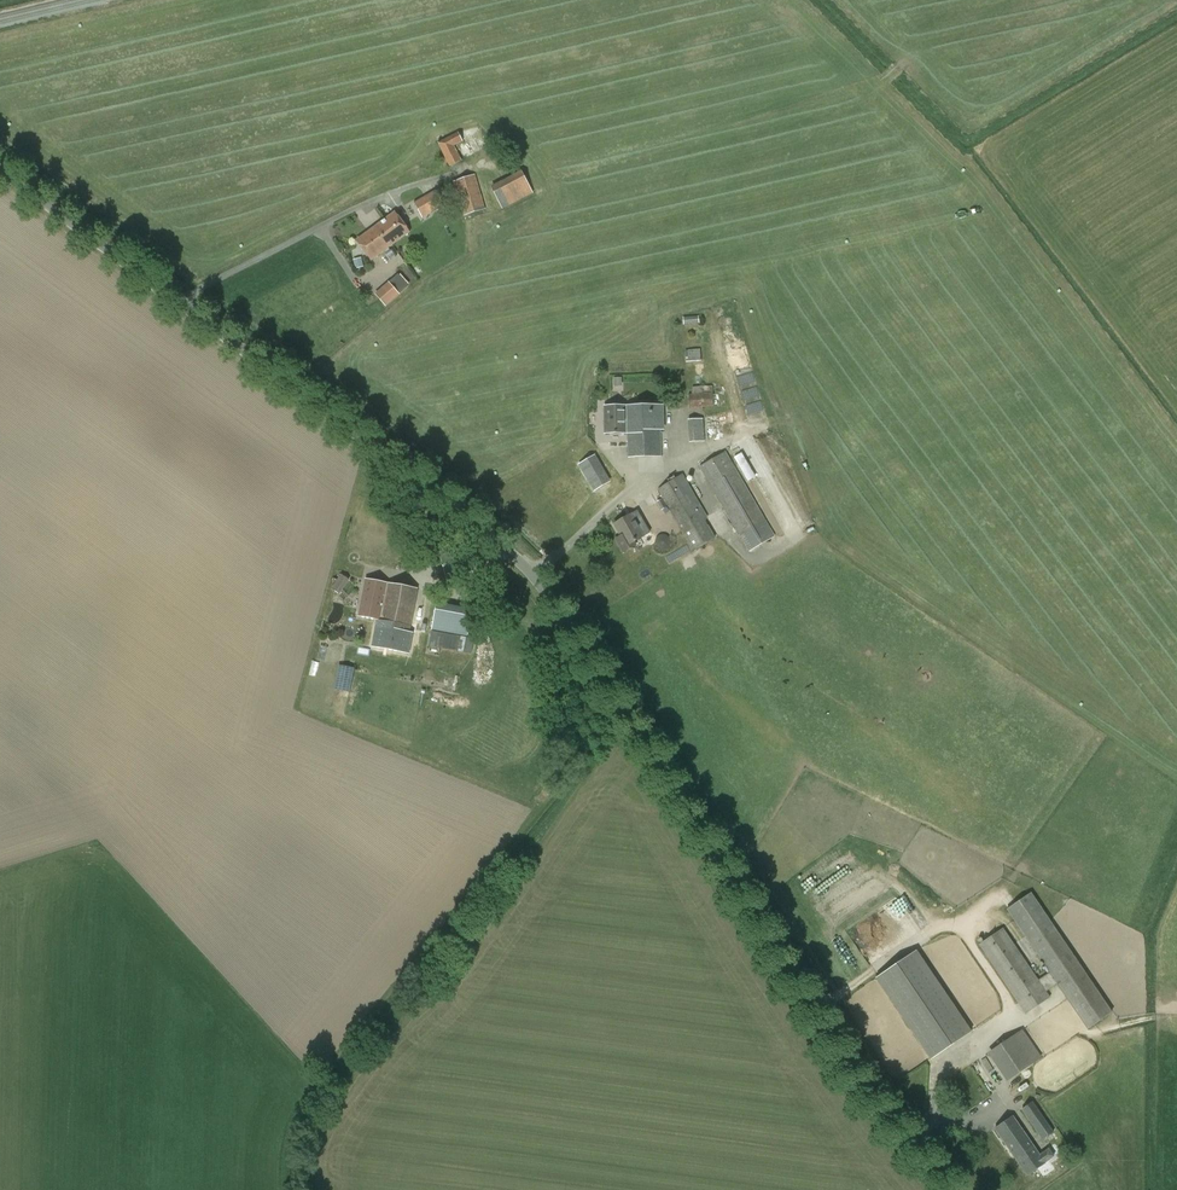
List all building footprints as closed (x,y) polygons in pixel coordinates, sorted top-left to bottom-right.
[(463,141),(459,132),(438,143),(450,167),(462,160),(455,146),(463,141)] [(491,186),(502,208),(533,192),(522,170),(491,186)] [(453,181),(463,216),(486,209),(475,174),(453,181)] [(435,190),(414,203),(423,218),(444,206),(435,190)] [(395,212),(382,222),(388,231),(383,235),(391,245),(410,231),(395,212)] [(388,231),(382,222),(357,240),(371,260),(391,245),(383,235),(388,231)] [(391,250),(385,254),(391,261),(396,257),(391,250)] [(389,282),(376,293),(375,294),(387,307),(400,295),(400,294),(409,286),(398,275),(389,282)] [(683,317),(683,324),(699,323),(699,316),(683,317)] [(686,350),(687,362),(701,361),(700,349),(686,350)] [(689,394),(689,408),(714,407),(713,386),(693,387),(693,394),(689,394)] [(605,433),(628,433),(628,418),(625,418),(625,405),(605,406),(605,433)] [(628,418),(628,433),(629,456),(661,456),(660,430),(663,430),(663,405),(625,405),(625,418),(628,418)] [(688,419),(689,443),(705,442),(703,418),(688,419)] [(724,451),(700,465),(750,550),(774,536),(724,451)] [(594,459),(582,466),(590,481),(603,474),(594,459)] [(715,538),(705,519),(708,518),(683,474),(658,489),(694,551),(715,538)] [(621,536),(616,539),(623,552),(636,545),(634,542),(645,536),(632,514),(614,524),(621,536)] [(671,542),(671,541),(670,539),(670,538),(669,537),(668,536),(667,536),(667,535),(665,535),(664,534),(663,534),(661,535),(660,535),(659,536),(658,537),(657,538),(656,539),(656,540),(656,541),(656,542),(656,543),(656,544),(656,545),(657,546),(657,547),(658,548),(659,548),(660,549),(661,549),(662,549),(664,549),(665,549),(666,549),(667,548),(668,547),(669,546),(670,546),(670,545),(671,544),(671,543),(671,542)] [(341,573),(331,588),(340,594),(350,579),(341,573)] [(359,615),(378,620),(380,620),(388,583),(366,579),(359,615)] [(380,620),(378,620),(372,646),(409,653),(413,630),(410,629),(418,589),(388,583),(380,620)] [(437,603),(432,629),(468,636),(474,610),(437,603)] [(334,689),(350,692),(355,668),(339,665),(334,689)] [(1057,984),(1088,1029),(1113,1012),(1032,892),(1007,909),(1050,972),(1039,979),(1004,927),(979,944),(1026,1014),(1051,997),(1047,991),(1057,984)] [(876,978),(931,1059),(971,1032),(917,951),(876,978)] [(1023,1029),(988,1053),(1007,1081),(1042,1057),(1023,1029)] [(1021,1109),(1042,1139),(1054,1132),(1033,1101),(1021,1109)] [(1013,1116),(995,1128),(1028,1175),(1054,1156),(1049,1148),(1040,1154),(1013,1116)]
